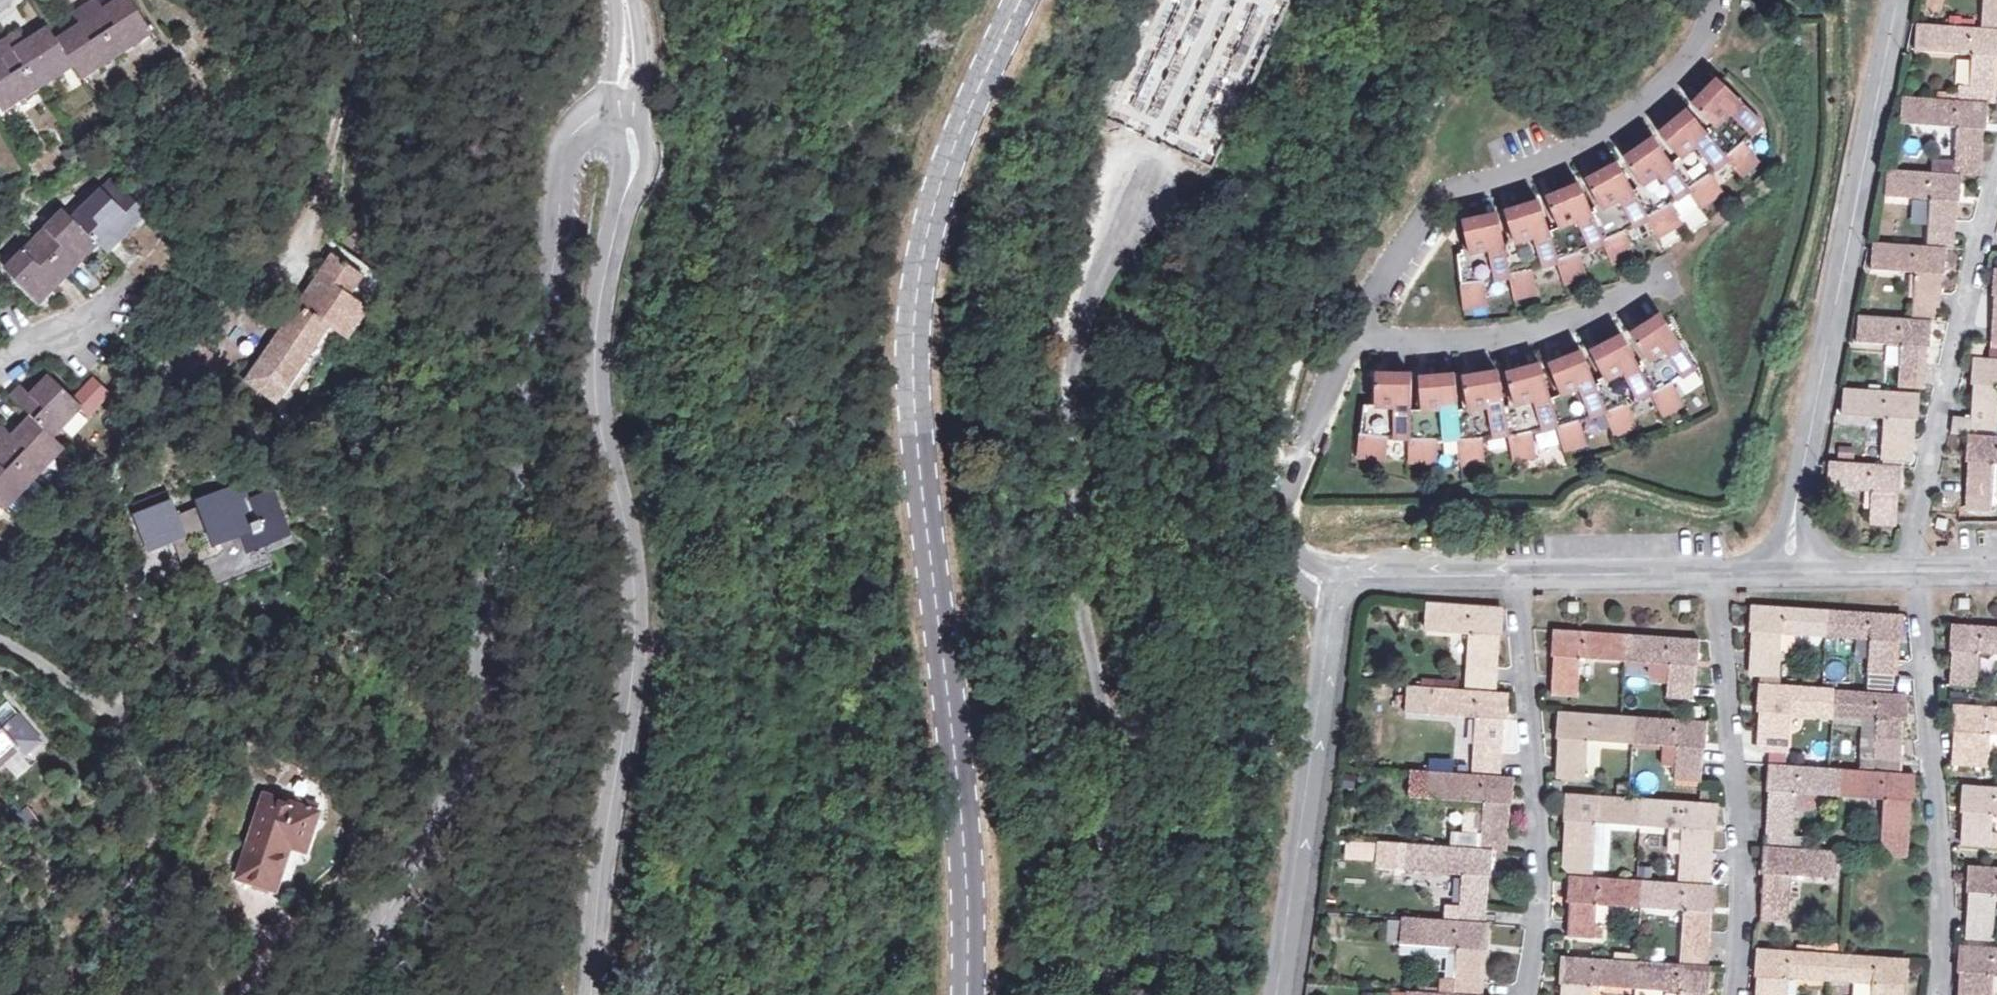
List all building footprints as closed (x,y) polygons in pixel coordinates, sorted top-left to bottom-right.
[(59,41),(58,42),(50,30),(28,44),(20,32),(0,45),(0,56),(3,60),(0,62),(0,103),(4,110),(73,65),(82,78),(152,32),(131,0),(123,0),(107,10),(101,0),(97,0),(73,15),(81,27),(59,41)] [(1986,29),(1996,30),(1996,0),(1988,0),(1986,29)] [(1986,29),(1920,25),(1918,50),(1973,55),(1971,95),(1952,93),(1952,101),(1989,103),(1996,104),(1996,84),(1996,30),(1986,29)] [(1461,283),(1464,308),(1488,306),(1485,278),(1509,273),(1515,298),(1539,293),(1534,270),(1560,262),(1565,283),(1588,276),(1581,253),(1606,243),(1613,263),(1635,254),(1626,232),(1650,219),(1657,237),(1683,223),(1672,204),(1689,192),(1700,208),(1724,192),(1712,174),(1728,160),(1742,176),(1760,161),(1745,143),(1764,123),(1748,108),(1719,81),(1694,106),(1713,125),(1709,130),(1712,133),(1709,135),(1689,112),(1661,135),(1678,156),(1673,160),(1676,163),(1673,166),(1655,140),(1626,160),(1641,183),(1636,187),(1638,190),(1635,192),(1620,165),(1588,182),(1601,206),(1595,209),(1597,213),(1593,215),(1581,187),(1548,202),(1558,224),(1551,227),(1553,231),(1549,232),(1540,205),(1505,214),(1511,238),(1504,240),(1505,244),(1502,245),(1499,217),(1464,223),(1469,250),(1463,251),(1462,255),(1459,255),(1462,283),(1461,283)] [(1987,129),(1989,103),(1952,101),(1904,97),(1902,123),(1958,127),(1955,175),(1962,176),(1981,177),(1984,129),(1987,129)] [(1931,160),(1931,173),(1952,174),(1952,160),(1931,160)] [(1960,202),(1962,176),(1955,175),(1890,171),(1888,196),(1931,200),(1927,247),(1946,248),(1953,249),(1956,202),(1960,202)] [(114,179),(74,219),(66,211),(7,271),(39,303),(98,243),(107,251),(147,211),(114,179)] [(1944,274),(1946,248),(1927,247),(1874,243),(1873,269),(1916,272),(1914,305),(1939,306),(1941,274),(1944,274)] [(366,277),(345,263),(335,256),(247,381),(277,402),(330,328),(349,341),(370,310),(352,297),(366,277)] [(1376,406),(1365,406),(1361,434),(1360,434),(1358,457),(1387,460),(1389,439),(1411,439),(1409,462),(1438,463),(1439,441),(1461,439),(1461,463),(1485,463),(1485,438),(1511,435),(1514,460),(1537,456),(1533,434),(1560,426),(1565,451),(1588,444),(1581,422),(1607,411),(1615,436),(1637,427),(1629,405),(1653,393),(1663,416),(1684,405),(1673,384),(1696,366),(1662,317),(1633,337),(1646,357),(1640,361),(1642,365),(1639,367),(1624,337),(1592,354),(1604,376),(1597,379),(1599,383),(1596,385),(1584,354),(1551,367),(1560,390),(1553,393),(1555,397),(1551,398),(1542,366),(1508,376),(1514,399),(1507,401),(1508,405),(1505,407),(1500,374),(1464,380),(1468,404),(1461,405),(1462,410),(1458,410),(1456,377),(1420,380),(1422,405),(1416,405),(1416,409),(1412,410),(1413,377),(1377,376),(1376,406)] [(1930,347),(1931,322),(1860,317),(1858,342),(1902,346),(1899,386),(1925,387),(1927,347),(1930,347)] [(1974,359),(1972,384),(1975,384),(1972,428),(1996,430),(1996,361),(1974,359)] [(12,398),(31,416),(13,437),(1,426),(0,427),(0,503),(5,507),(63,447),(53,437),(83,406),(52,376),(32,395),(23,386),(12,398)] [(1915,420),(1917,395),(1845,390),(1844,415),(1887,419),(1884,459),(1910,461),(1912,421),(1915,420)] [(1969,435),(1967,461),(1970,461),(1967,506),(1991,508),(1995,462),(1996,463),(1996,437),(1969,435)] [(1901,493),(1902,468),(1831,463),(1829,488),(1873,491),(1870,524),(1896,526),(1898,492),(1901,493)] [(137,516),(142,530),(168,520),(173,532),(183,528),(206,519),(210,528),(216,544),(241,535),(248,551),(291,535),(275,491),(249,500),(243,484),(200,501),(202,507),(177,517),(173,503),(137,516)] [(1937,517),(1934,528),(1946,531),(1948,520),(1937,517)] [(183,528),(186,537),(210,528),(206,519),(183,528)] [(168,520),(142,530),(149,548),(175,538),(173,532),(168,520)] [(173,532),(175,538),(185,566),(195,562),(186,537),(183,528),(173,532)] [(1960,599),(1960,608),(1969,608),(1970,599),(1960,599)] [(1682,601),(1682,610),(1692,610),(1692,601),(1682,601)] [(1501,608),(1429,603),(1428,629),(1472,632),(1469,684),(1494,686),(1497,635),(1499,635),(1501,608)] [(1900,615),(1828,610),(1755,605),(1753,632),(1756,632),(1753,675),(1779,677),(1782,634),(1868,639),(1866,673),(1893,674),(1895,640),(1898,641),(1900,615)] [(1952,625),(1951,650),(1953,651),(1951,684),(1986,686),(1986,682),(1977,681),(1979,652),(1996,654),(1996,628),(1952,625)] [(1698,665),(1700,638),(1627,634),(1554,629),(1553,656),(1555,656),(1552,697),(1577,699),(1579,658),(1625,660),(1670,663),(1668,698),(1693,699),(1695,664),(1698,665)] [(1905,721),(1908,694),(1835,689),(1823,688),(1823,681),(1816,681),(1815,688),(1762,685),(1760,711),(1763,712),(1761,747),(1786,749),(1789,713),(1876,718),(1874,752),(1861,751),(1861,757),(1900,760),(1902,721),(1905,721)] [(1508,694),(1408,687),(1406,713),(1478,717),(1475,774),(1500,776),(1503,718),(1506,718),(1508,694)] [(0,708),(0,724),(7,733),(12,730),(8,725),(19,715),(7,702),(0,708)] [(1959,704),(1957,730),(1960,731),(1958,763),(1983,766),(1985,733),(1996,734),(1996,707),(1959,704)] [(1706,747),(1707,721),(1635,716),(1562,712),(1560,737),(1563,738),(1560,779),(1586,779),(1588,740),(1677,745),(1675,781),(1701,782),(1704,747),(1706,747)] [(0,724),(0,766),(19,749),(26,757),(43,742),(19,715),(8,725),(12,730),(7,733),(0,724)] [(1913,801),(1915,775),(1842,769),(1770,764),(1768,790),(1771,790),(1768,833),(1794,835),(1797,792),(1885,799),(1882,841),(1907,843),(1910,801),(1913,801)] [(1500,776),(1475,774),(1412,770),(1410,796),(1464,799),(1461,832),(1450,831),(1450,847),(1492,850),(1506,851),(1509,802),(1513,802),(1514,777),(1500,776)] [(1966,785),(1964,811),(1966,811),(1964,845),(1996,847),(1996,833),(1990,832),(1991,812),(1996,813),(1996,787),(1966,785)] [(1714,830),(1716,803),(1643,799),(1569,794),(1568,819),(1570,819),(1567,868),(1594,870),(1596,821),(1685,827),(1683,862),(1708,864),(1711,829),(1714,830)] [(317,813),(264,795),(238,875),(276,887),(287,852),(283,851),(286,843),(305,850),(317,813)] [(1907,843),(1882,841),(1881,855),(1906,857),(1907,843)] [(1445,905),(1444,920),(1485,923),(1489,876),(1491,875),(1492,850),(1450,847),(1408,844),(1406,869),(1462,873),(1460,906),(1445,905)] [(1345,861),(1377,861),(1377,846),(1345,846),(1345,861)] [(1791,874),(1835,878),(1836,852),(1765,846),(1763,873),(1765,873),(1762,920),(1788,922),(1791,874)] [(1968,865),(1967,891),(1970,892),(1968,926),(1993,927),(1995,893),(1996,893),(1996,867),(1968,865)] [(1714,911),(1716,885),(1643,880),(1570,874),(1568,901),(1571,901),(1569,935),(1603,937),(1603,922),(1595,921),(1596,903),(1686,909),(1683,946),(1682,965),(1708,966),(1709,948),(1711,911),(1714,911)] [(1488,923),(1485,923),(1444,920),(1403,917),(1402,943),(1457,946),(1456,978),(1441,978),(1440,993),(1462,994),(1480,994),(1483,949),(1486,949),(1488,923)] [(1385,944),(1397,945),(1398,922),(1386,921),(1385,944)] [(1963,945),(1961,971),(1964,972),(1963,994),(1988,994),(1990,973),(1996,973),(1996,948),(1963,945)] [(1859,982),(1875,983),(1874,993),(1874,994),(1900,994),(1901,985),(1905,985),(1906,958),(1760,948),(1758,975),(1761,975),(1760,994),(1786,994),(1787,977),(1859,982)] [(1711,967),(1708,966),(1682,965),(1565,956),(1563,982),(1566,983),(1565,994),(1590,994),(1591,984),(1680,990),(1679,994),(1705,994),(1705,993),(1709,994),(1711,967)] [(1859,992),(1874,993),(1875,983),(1859,982),(1859,992)]
